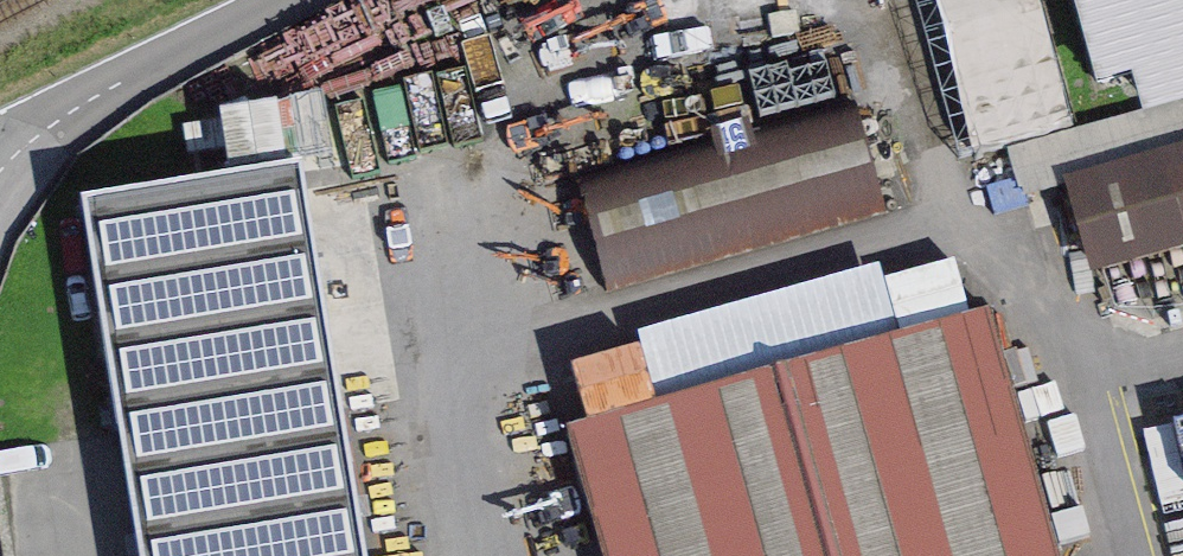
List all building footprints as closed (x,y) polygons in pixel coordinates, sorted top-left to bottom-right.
[(1096,78),(1129,69),(1141,111),(1182,99),(1182,0),(1075,0),(1096,78)] [(239,147),(292,139),(286,95),(233,103),(239,147)] [(1182,147),(1182,99),(1141,111),(1007,150),(1019,194),(1065,181),(1182,147)] [(591,198),(620,292),(898,207),(868,112),(591,198)] [(1065,181),(1090,269),(1182,243),(1182,147),(1065,181)] [(80,191),(139,555),(367,555),(305,156),(80,191)] [(911,317),(973,299),(960,253),(898,271),(911,317)] [(570,423),(606,555),(1050,555),(984,312),(570,423)] [(1153,416),(1168,489),(1182,486),(1182,410),(1153,416)] [(560,421),(515,428),(524,483),(569,476),(560,421)]
